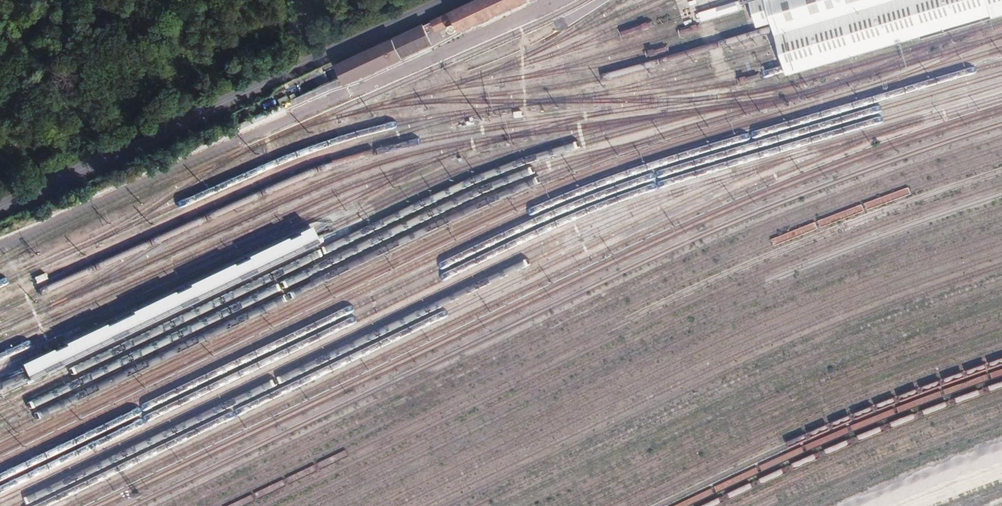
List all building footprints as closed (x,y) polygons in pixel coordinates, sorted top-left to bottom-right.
[(448,12),(458,33),(529,2),(528,0),(474,0),(448,12)] [(774,37),(901,0),(763,0),(774,37)] [(774,37),(786,78),(1001,15),(1001,0),(901,0),(774,37)] [(423,25),(392,39),(401,59),(432,45),(423,25)] [(392,39),(333,63),(342,86),(401,59),(392,39)] [(17,359),(27,377),(315,244),(305,225),(17,359)] [(35,282),(47,280),(46,273),(34,275),(35,282)]
